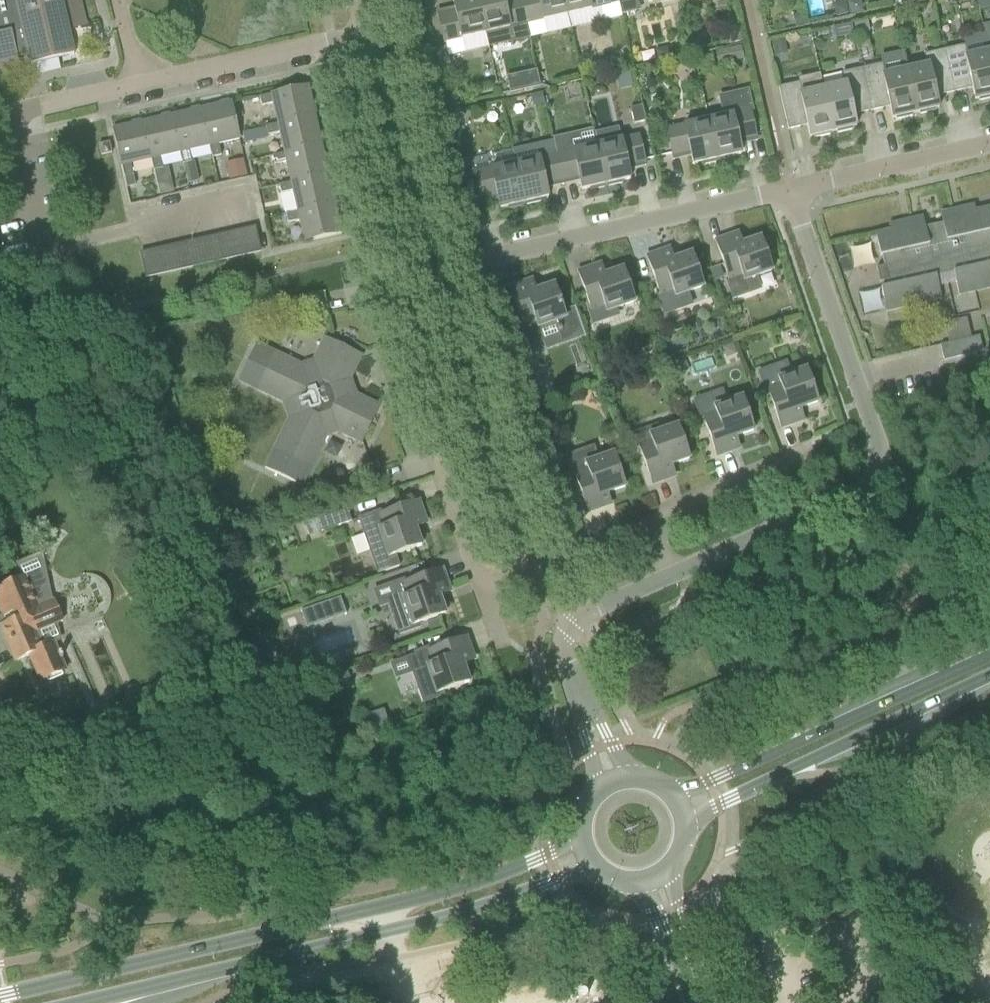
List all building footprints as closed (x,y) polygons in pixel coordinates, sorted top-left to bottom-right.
[(19,68),(17,58),(28,56),(30,65),(73,55),(67,30),(86,25),(80,0),(0,0),(0,72),(19,68)] [(168,3),(224,27),(235,0),(169,0),(168,3)] [(455,12),(437,16),(443,43),(485,34),(477,0),(452,0),(455,12)] [(485,34),(488,48),(529,38),(526,25),(520,0),(508,0),(503,1),(503,0),(477,0),(485,34)] [(526,25),(567,15),(563,0),(520,0),(526,25)] [(567,15),(608,6),(607,0),(563,0),(567,15)] [(621,16),(635,12),(633,0),(635,0),(617,0),(621,16)] [(976,1),(979,11),(989,8),(989,0),(980,0),(976,1)] [(728,47),(741,44),(736,27),(723,30),(728,47)] [(718,65),(743,59),(740,46),(715,51),(718,65)] [(967,57),(964,46),(944,50),(954,93),(972,89),(974,100),(978,100),(978,102),(989,99),(989,62),(988,52),(967,57)] [(438,66),(449,63),(446,47),(434,50),(438,66)] [(665,49),(654,51),(656,63),(668,60),(665,49)] [(936,97),(954,93),(944,50),(924,55),(926,66),(905,71),(915,114),(918,113),(919,116),(935,112),(935,109),(938,108),(936,97)] [(905,71),(884,75),(882,64),(861,69),(871,112),(889,107),(891,119),(895,118),(896,121),(912,117),(911,115),(915,114),(905,71)] [(853,116),(871,112),(861,69),(841,74),(843,84),(822,89),(832,132),(836,132),(836,134),(853,130),(852,128),(856,127),(853,116)] [(799,83),(778,88),(788,130),(806,126),(809,138),(812,137),(813,139),(829,136),(829,133),(832,132),(822,89),(801,94),(799,83)] [(277,124),(314,116),(308,86),(270,95),(259,98),(261,107),(272,104),(277,124)] [(750,112),(752,111),(748,90),(718,97),(723,116),(708,120),(717,160),(719,159),(719,162),(733,159),(732,156),(741,154),(738,142),(755,138),(750,112)] [(541,92),(530,95),(533,106),(544,104),(541,92)] [(217,145),(239,140),(231,102),(200,109),(209,147),(211,157),(220,155),(217,145)] [(633,124),(644,122),(641,106),(629,109),(633,124)] [(188,151),(209,147),(200,109),(171,116),(179,153),(182,165),(191,163),(188,151)] [(159,158),(179,153),(171,116),(141,122),(150,160),(152,171),(161,169),(159,158)] [(277,124),(264,127),(265,128),(266,136),(279,133),(284,154),(321,145),(314,116),(277,124)] [(714,160),(717,160),(708,120),(666,129),(672,156),(689,153),(692,165),(701,163),(701,166),(715,163),(714,160)] [(129,164),(150,160),(141,122),(112,129),(121,166),(124,177),(132,175),(129,164)] [(638,135),(620,139),(618,128),(594,134),(596,145),(605,185),(608,185),(608,187),(622,184),(621,181),(629,180),(627,167),(644,163),(638,135)] [(253,131),(241,133),(244,143),(255,141),(253,131)] [(100,156),(111,153),(109,143),(98,145),(100,156)] [(290,183),(328,175),(321,145),(284,154),(272,156),(274,165),(286,163),(290,183)] [(603,186),(605,185),(596,145),(555,154),(561,181),(578,177),(581,190),(590,189),(590,191),(604,188),(603,186)] [(545,185),(561,181),(555,154),(514,163),(523,203),(526,203),(526,205),(540,202),(539,200),(548,198),(545,185)] [(229,179),(247,174),(243,159),(225,163),(229,179)] [(521,204),(523,203),(514,163),(473,173),(473,175),(463,177),(468,200),(478,198),(479,200),(496,196),(499,209),(508,207),(508,209),(522,206),(521,204)] [(194,172),(184,174),(187,184),(197,182),(194,172)] [(297,213),(334,204),(328,175),(290,183),(279,186),(281,194),(292,192),(297,213)] [(304,242),(341,234),(334,204),(297,213),(286,215),(287,223),(299,221),(304,242)] [(875,234),(880,257),(881,256),(883,267),(875,269),(878,283),(887,282),(888,287),(880,288),(883,301),(886,312),(941,300),(938,288),(936,277),(944,275),(953,273),(956,284),(958,296),(989,289),(989,209),(989,208),(975,212),(974,206),(959,209),(961,219),(953,221),(942,224),(940,224),(932,226),(925,228),(923,228),(911,231),(905,232),(903,222),(901,222),(888,225),(889,231),(875,234)] [(247,255),(260,252),(254,228),(242,231),(247,255)] [(234,258),(247,255),(242,231),(229,234),(234,258)] [(222,261),(234,258),(229,234),(216,237),(222,261)] [(739,238),(731,241),(729,236),(715,241),(728,280),(726,281),(732,299),(749,294),(745,281),(771,272),(760,238),(741,245),(739,238)] [(209,264),(222,261),(216,237),(204,239),(209,264)] [(196,266),(209,264),(204,239),(191,242),(196,266)] [(184,269),(196,266),(191,242),(178,245),(184,269)] [(171,272),(184,269),(178,245),(166,248),(171,272)] [(158,275),(171,272),(166,248),(153,251),(158,275)] [(146,278),(158,275),(153,251),(140,254),(146,278)] [(670,254),(662,257),(660,252),(646,257),(660,296),(657,297),(663,315),(680,309),(676,297),(703,287),(691,254),(673,260),(670,254)] [(602,270),(593,273),(592,267),(577,272),(591,311),(588,312),(593,325),(609,319),(607,312),(634,303),(622,270),(604,276),(602,270)] [(718,267),(710,270),(714,281),(722,278),(718,267)] [(533,285),(524,288),(523,283),(508,288),(522,327),(520,328),(521,330),(526,346),(543,340),(538,328),(556,322),(558,326),(556,327),(557,328),(556,329),(558,332),(559,333),(560,333),(563,341),(583,335),(584,338),(585,338),(574,308),(573,308),(574,309),(563,313),(553,285),(535,292),(533,285)] [(963,357),(983,352),(979,337),(959,341),(963,357)] [(238,381),(255,389),(284,403),(289,418),(264,469),(301,486),(326,435),(337,431),(361,443),(371,424),(363,421),(372,403),(354,395),(349,380),(358,363),(340,354),(343,347),(324,338),(312,362),(301,366),(256,344),(238,381)] [(943,362),(963,357),(959,341),(939,346),(943,362)] [(683,359),(673,362),(677,376),(688,372),(683,359)] [(806,370),(779,379),(775,367),(758,373),(764,391),(767,390),(780,429),(795,424),(793,419),(801,416),(799,410),(818,403),(806,370)] [(741,398),(715,407),(710,395),(694,401),(700,419),(703,418),(716,457),(731,452),(729,447),(737,444),(735,438),(753,431),(741,398)] [(671,466),(689,459),(677,426),(650,435),(648,429),(631,435),(635,444),(636,447),(638,446),(652,485),(666,480),(664,475),(673,472),(671,466)] [(582,451),(565,457),(571,472),(572,475),(574,474),(588,513),(602,508),(600,503),(608,500),(606,494),(625,487),(613,454),(599,459),(586,463),(582,451)] [(418,517),(423,515),(418,501),(380,514),(379,513),(376,513),(358,519),(377,574),(400,567),(395,555),(421,546),(415,528),(421,526),(418,517)] [(309,536),(350,521),(345,506),(314,517),(315,519),(304,523),(309,536)] [(50,602),(41,557),(19,566),(25,578),(0,589),(0,610),(7,625),(0,628),(0,629),(14,661),(29,655),(40,681),(65,671),(60,659),(62,658),(60,654),(58,654),(53,643),(44,647),(38,632),(62,622),(53,601),(50,602)] [(394,595),(386,598),(388,605),(399,634),(419,627),(418,624),(425,621),(439,617),(445,614),(439,596),(445,594),(442,585),(447,584),(442,569),(403,583),(403,580),(390,585),(394,595)] [(339,598),(300,612),(306,628),(345,614),(339,598)] [(439,617),(425,621),(429,634),(443,629),(439,617)] [(466,654),(471,652),(466,637),(427,651),(426,648),(414,653),(420,668),(412,671),(418,689),(419,689),(423,702),(443,695),(442,692),(469,682),(463,664),(469,662),(466,654)]
